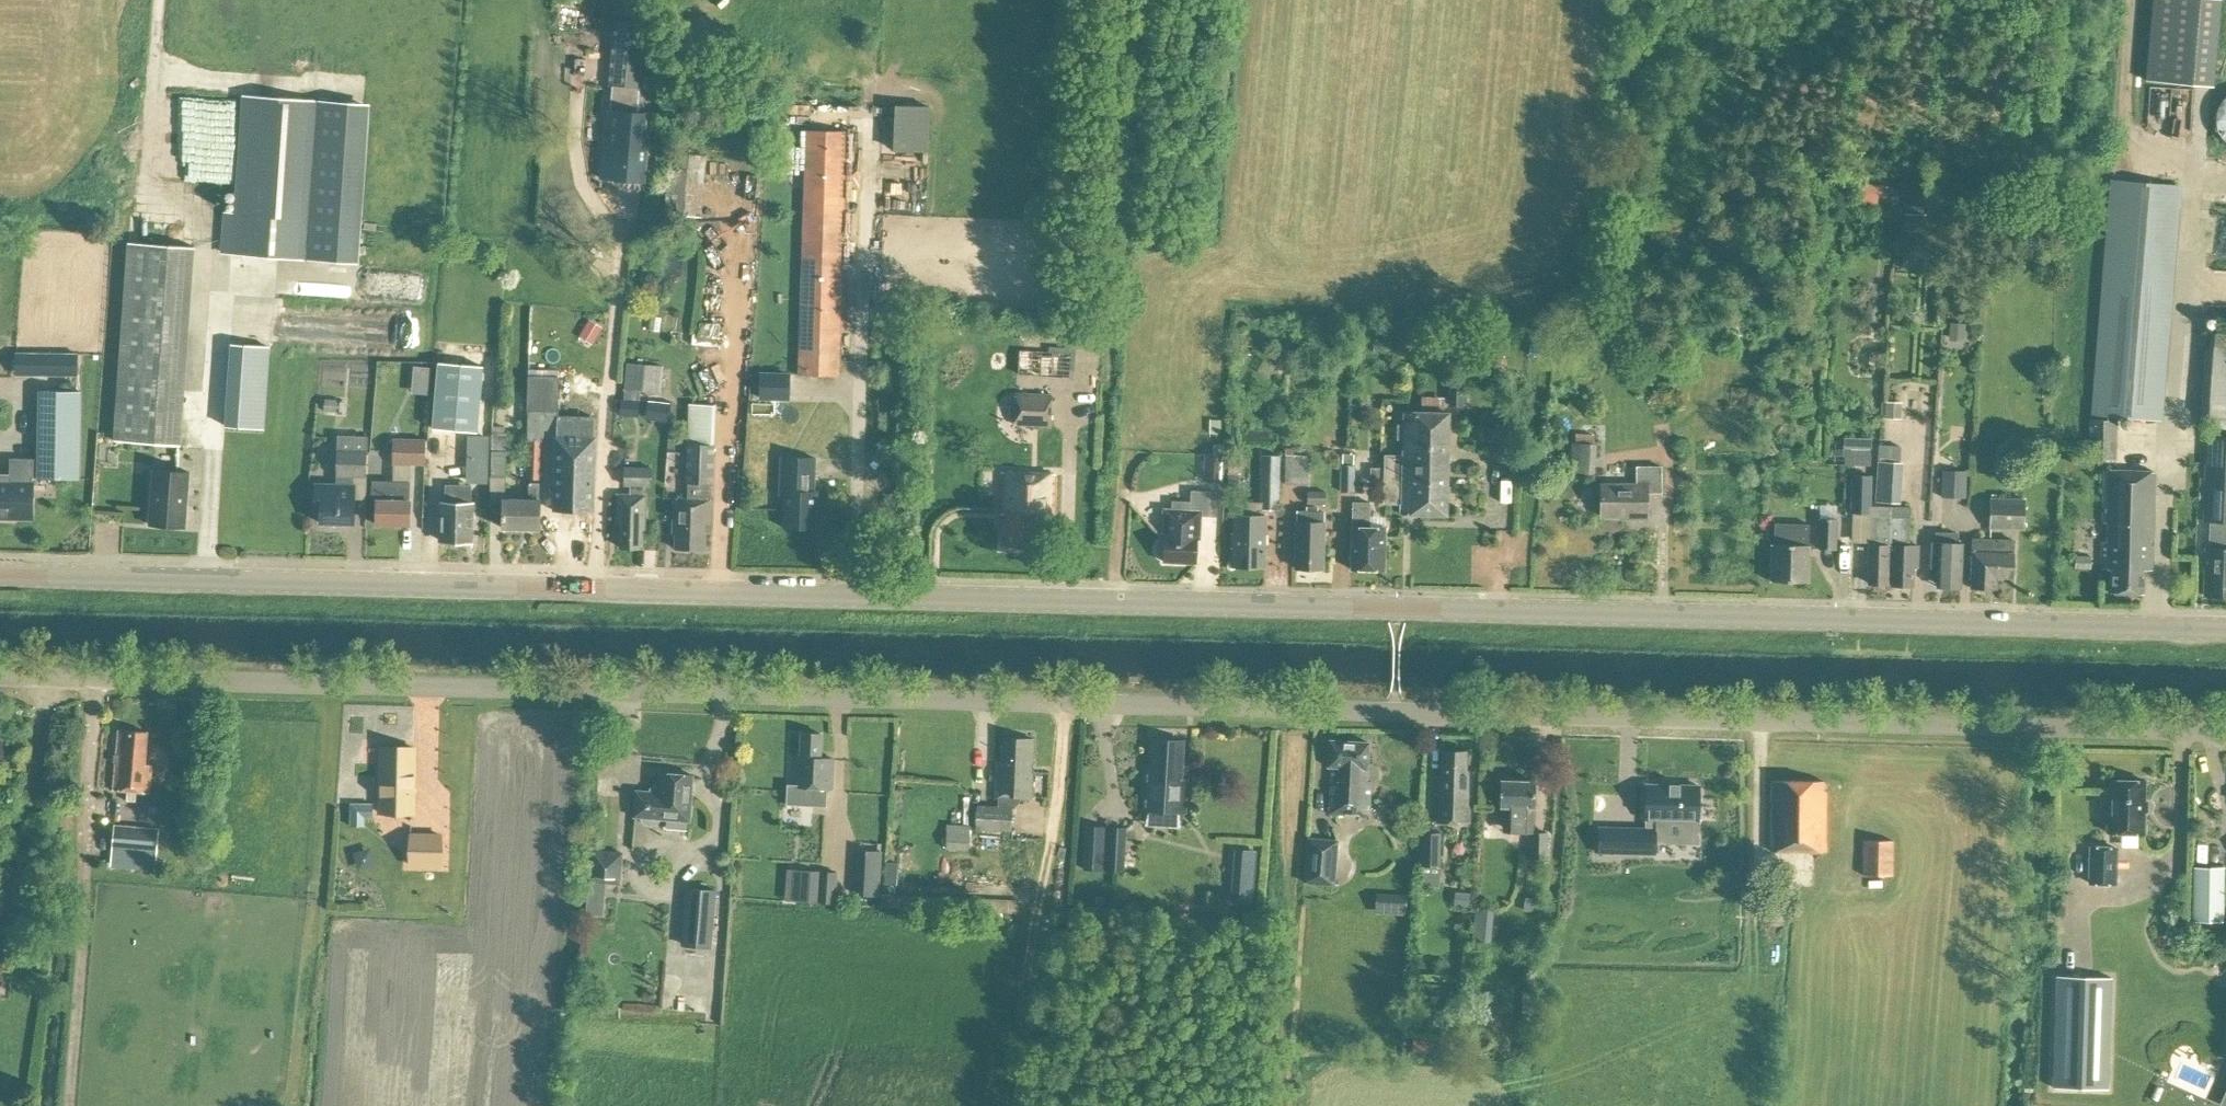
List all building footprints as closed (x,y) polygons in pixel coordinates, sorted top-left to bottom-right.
[(648,18),(650,0),(619,0),(618,15),(648,18)] [(2212,87),(2220,0),(2151,0),(2144,81),(2212,87)] [(610,85),(607,124),(601,123),(600,142),(605,142),(604,158),(609,158),(608,170),(626,172),(626,171),(645,173),(648,143),(645,143),(645,137),(635,136),(637,111),(655,113),(658,89),(640,87),(646,23),(615,20),(610,85)] [(2218,144),(2225,144),(2225,90),(2218,90),(2218,144)] [(364,105),(244,97),(236,212),(225,211),(222,252),(353,262),(364,105)] [(929,149),(930,103),(891,102),(890,148),(929,149)] [(799,375),(838,376),(846,131),(806,131),(799,375)] [(697,208),(704,154),(675,150),(670,186),(687,188),(685,206),(697,208)] [(2179,187),(2111,182),(2092,414),(2160,420),(2179,187)] [(1862,192),(1862,185),(1853,184),(1851,201),(1861,202),(1862,192)] [(1899,189),(1883,187),(1882,197),(1898,199),(1899,189)] [(1908,206),(1925,209),(1928,195),(1910,192),(1908,206)] [(1925,214),(1904,214),(1904,231),(1925,232),(1925,214)] [(602,328),(589,319),(583,329),(596,337),(602,328)] [(1962,342),(1964,324),(1950,323),(1948,340),(1962,342)] [(2203,414),(2225,415),(2225,331),(2207,330),(2203,414)] [(231,345),(226,426),(264,429),(269,347),(231,345)] [(1018,375),(1074,379),(1076,353),(1020,349),(1018,375)] [(77,376),(78,354),(32,353),(31,375),(77,376)] [(433,429),(477,432),(482,363),(438,359),(433,429)] [(413,364),(413,389),(429,390),(430,365),(413,364)] [(625,389),(626,390),(625,400),(622,400),(621,415),(638,417),(641,391),(660,392),(663,367),(627,364),(625,389)] [(180,446),(185,378),(120,373),(115,441),(180,446)] [(788,399),(789,374),(761,373),(761,398),(788,399)] [(559,377),(529,376),(528,437),(529,437),(528,479),(541,479),(542,437),(555,437),(553,510),(594,512),(596,437),(594,437),(595,418),(557,417),(559,377)] [(1464,406),(1464,378),(1448,377),(1448,405),(1464,406)] [(33,519),(33,483),(32,483),(32,477),(37,477),(37,479),(80,479),(81,417),(82,391),(39,391),(38,458),(10,458),(10,473),(0,473),(0,518),(33,519)] [(1051,395),(1016,394),(1015,425),(1050,426),(1051,395)] [(645,413),(671,417),(673,400),(648,396),(645,413)] [(1884,401),(1884,419),(1901,419),(1901,402),(1884,401)] [(688,484),(688,499),(674,498),(673,524),(676,524),(675,549),(705,550),(706,525),(711,526),(712,500),(710,500),(711,485),(712,485),(716,405),(689,403),(686,484),(688,484)] [(1401,514),(1446,515),(1449,413),(1403,412),(1403,425),(1397,425),(1397,439),(1403,440),(1403,456),(1385,455),(1383,504),(1401,504),(1401,514)] [(2088,459),(2115,460),(2116,420),(2089,419),(2088,459)] [(503,499),(506,499),(508,427),(493,427),(490,501),(503,502),(503,499)] [(468,478),(484,479),(486,435),(470,434),(468,478)] [(338,436),(337,483),(314,483),(314,505),(321,505),(320,523),(354,524),(354,499),(365,499),(367,437),(338,436)] [(1505,446),(1515,447),(1516,436),(1505,436),(1505,446)] [(394,438),(393,465),(426,465),(426,439),(425,438),(395,438),(394,438)] [(2208,548),(2205,548),(2204,596),(2225,596),(2225,439),(2208,438),(2205,520),(2210,520),(2208,548)] [(1844,464),(1870,465),(1870,440),(1845,439),(1844,464)] [(1568,471),(1595,473),(1597,444),(1571,442),(1568,471)] [(1206,481),(1222,482),(1225,445),(1214,444),(1213,453),(1208,453),(1206,481)] [(1876,502),(1900,504),(1903,463),(1901,463),(1902,447),(1880,445),(1876,502)] [(1285,483),(1308,483),(1308,447),(1286,446),(1285,483)] [(1340,492),(1355,492),(1355,465),(1354,465),(1354,454),(1343,453),(1342,465),(1341,465),(1340,492)] [(1278,510),(1279,456),(1261,456),(1260,503),(1248,503),(1248,515),(1234,515),(1234,534),(1231,536),(1231,546),(1233,549),(1233,566),(1264,567),(1265,510),(1278,510)] [(781,457),(779,491),(785,492),(783,528),(815,529),(816,493),(814,493),(815,458),(781,457)] [(1647,519),(1647,493),(1661,493),(1661,467),(1636,467),(1636,485),(1600,485),(1600,516),(1629,516),(1629,519),(1647,519)] [(643,486),(651,486),(651,468),(625,468),(624,485),(631,485),(630,495),(617,495),(617,523),(621,523),(620,547),(640,548),(640,530),(645,530),(646,495),(643,495),(643,486)] [(1371,483),(1382,483),(1382,468),(1371,468),(1371,483)] [(2143,569),(2152,569),(2154,472),(2104,470),(2101,568),(2110,569),(2110,592),(2143,593),(2143,569)] [(1941,498),(1966,499),(1967,472),(1942,471),(1941,498)] [(189,475),(152,472),(149,525),(185,527),(189,475)] [(1035,522),(1053,522),(1055,474),(1002,472),(1000,514),(1005,514),(1004,546),(1034,548),(1035,522)] [(1887,563),(1889,507),(1870,507),(1871,476),(1852,476),(1851,512),(1870,512),(1869,545),(1868,545),(1867,583),(1887,583),(1887,563)] [(409,525),(410,482),(373,481),(373,501),(377,501),(376,524),(409,525)] [(503,499),(503,502),(503,528),(539,529),(540,500),(539,500),(539,483),(529,483),(528,500),(506,499),(503,499)] [(471,519),(473,519),(473,503),(471,503),(471,486),(445,485),(445,503),(442,503),(442,541),(470,542),(471,519)] [(1165,538),(1164,541),(1161,543),(1159,546),(1158,551),(1161,555),(1164,557),(1163,562),(1195,563),(1197,540),(1200,540),(1202,516),(1216,517),(1218,492),(1191,490),(1190,501),(1172,500),(1172,508),(1163,508),(1161,538),(1165,538)] [(1325,504),(1325,490),(1307,490),(1306,504),(1325,504)] [(2023,528),(2024,499),(1990,498),(1989,527),(2023,528)] [(1385,528),(1369,528),(1369,503),(1353,503),(1353,527),(1352,527),(1351,569),(1384,570),(1385,528)] [(1889,507),(1887,563),(1892,563),(1891,586),(1912,586),(1913,568),(1918,568),(1918,546),(1909,546),(1910,508),(1889,507)] [(1296,512),(1296,522),(1295,568),(1323,568),(1324,522),(1324,513),(1318,513),(1318,512),(1317,512),(1317,508),(1306,508),(1306,512),(1296,512)] [(1835,550),(1836,519),(1819,518),(1818,549),(1835,550)] [(1770,581),(1807,582),(1808,547),(1807,547),(1808,524),(1774,523),(1773,545),(1771,545),(1770,581)] [(1935,532),(1935,542),(1931,542),(1930,567),(1937,568),(1936,586),(1960,587),(1962,543),(1958,543),(1958,533),(1935,532)] [(1996,577),(2012,577),(2013,540),(1972,539),(1970,588),(1996,588),(1996,577)] [(2090,556),(2075,555),(2075,569),(2089,570),(2090,556)] [(147,733),(119,731),(113,789),(112,789),(112,790),(128,791),(127,801),(136,802),(137,792),(150,793),(150,792),(149,792),(152,766),(145,765),(147,733)] [(795,778),(795,784),(787,784),(786,805),(814,806),(814,794),(820,795),(820,788),(832,789),(834,758),(820,758),(821,735),(802,734),(801,758),(796,758),(795,778)] [(1032,799),(1033,739),(1003,738),(1002,762),(997,762),(995,797),(998,798),(997,807),(977,806),(976,830),(1011,831),(1012,807),(1015,807),(1020,802),(1020,799),(1032,799)] [(1151,739),(1150,767),(1145,767),(1143,811),(1187,814),(1189,779),(1181,779),(1184,741),(1151,739)] [(1329,813),(1369,815),(1371,781),(1366,781),(1368,742),(1329,740),(1328,766),(1331,766),(1329,813)] [(413,813),(414,748),(381,747),(379,813),(413,813)] [(1438,776),(1438,806),(1437,823),(1471,824),(1471,806),(1468,806),(1469,752),(1441,751),(1440,776),(1438,776)] [(690,794),(692,775),(659,773),(658,787),(651,793),(635,791),(633,816),(640,817),(641,821),(644,824),(647,825),(651,826),(655,825),(658,822),(659,819),(689,821),(691,794),(690,794)] [(1532,834),(1534,782),(1518,781),(1514,777),(1506,777),(1503,781),(1501,781),(1500,806),(1503,806),(1502,832),(1530,833),(1529,861),(1549,861),(1550,834),(1532,834)] [(2144,834),(2145,781),(2110,780),(2108,833),(2144,834)] [(1621,828),(1621,853),(1654,854),(1655,843),(1697,844),(1698,821),(1699,786),(1646,785),(1645,828),(1621,828)] [(1851,819),(1825,819),(1823,893),(1851,894),(1851,853),(1866,853),(1866,859),(1895,859),(1895,817),(1901,817),(1901,791),(1866,791),(1866,826),(1851,826),(1851,819)] [(113,847),(112,864),(135,866),(136,849),(156,851),(158,829),(115,825),(113,847)] [(1103,871),(1124,872),(1127,827),(1105,826),(1103,871)] [(408,867),(442,867),(442,833),(408,832),(408,867)] [(1420,866),(1441,867),(1442,832),(1421,832),(1420,866)] [(969,849),(970,835),(946,834),(946,848),(969,849)] [(1304,883),(1335,885),(1339,840),(1308,837),(1304,883)] [(2116,884),(2117,848),(2090,847),(2089,883),(2116,884)] [(590,849),(588,881),(620,884),(623,851),(590,849)] [(898,863),(886,862),(884,883),(897,884),(898,863)] [(1231,901),(1252,903),(1255,869),(1233,867),(1231,901)] [(2223,921),(2224,867),(2193,867),(2192,921),(2223,921)] [(796,895),(796,901),(835,903),(837,872),(797,869),(796,889),(796,895)] [(857,876),(856,895),(880,897),(881,878),(857,876)] [(681,946),(712,948),(717,890),(686,887),(681,946)] [(1212,906),(1213,892),(1201,891),(1200,905),(1212,906)] [(1453,905),(1469,907),(1470,893),(1455,891),(1453,905)] [(1405,915),(1406,896),(1392,895),(1391,914),(1405,915)] [(1541,913),(1543,898),(1524,896),(1523,911),(1541,913)] [(1491,942),(1494,911),(1476,909),(1474,941),(1491,942)] [(2108,1090),(2111,978),(2057,976),(2053,1088),(2108,1090)] [(1455,1051),(1456,1034),(1443,1033),(1442,1050),(1455,1051)] [(1412,1051),(1433,1054),(1434,1041),(1413,1039),(1412,1051)]
